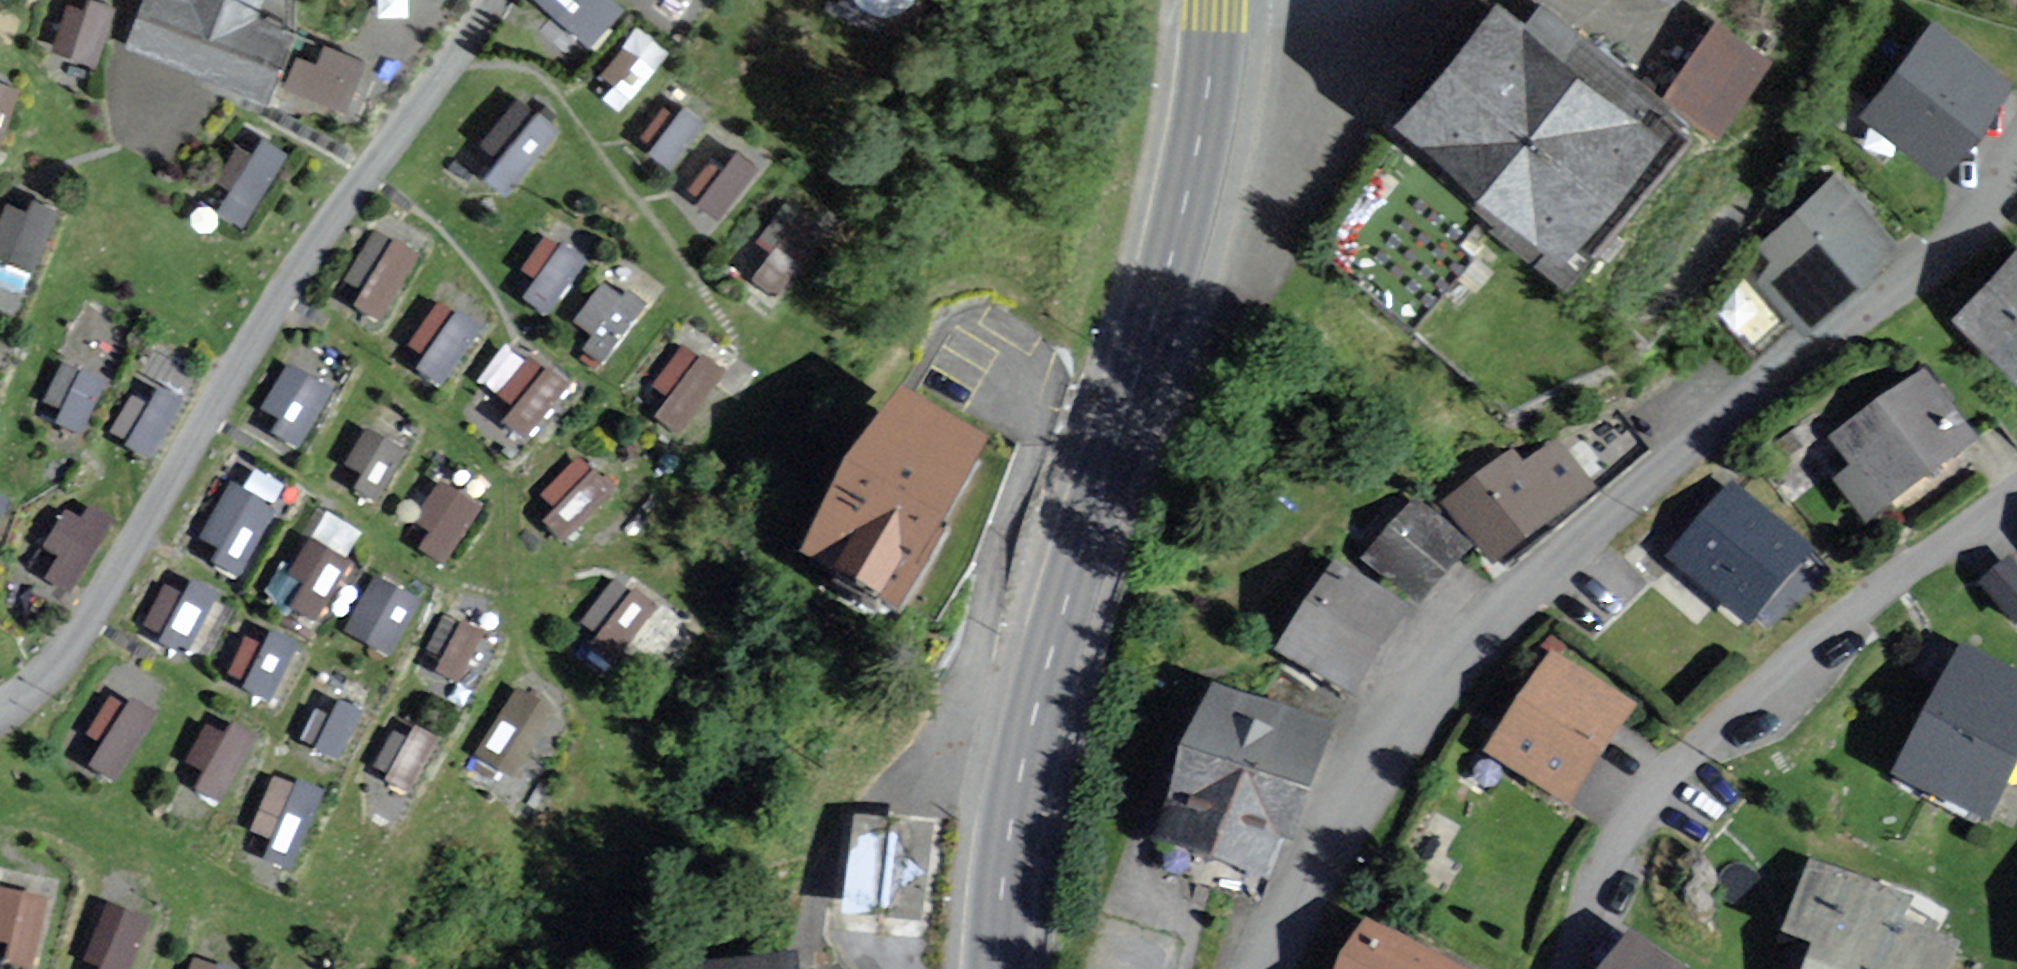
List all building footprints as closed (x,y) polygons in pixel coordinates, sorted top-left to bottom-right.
[(56,45),(103,52),(111,0),(64,0),(56,45)] [(124,48),(265,101),(292,31),(253,16),(259,0),(142,0),(124,48)] [(622,0),(546,0),(592,37),(622,0)] [(1665,136),(1496,6),(1403,126),(1572,256),(1665,136)] [(1714,10),(1660,87),(1717,126),(1770,49),(1714,10)] [(1930,13),(1862,110),(1952,174),(2016,82),(2016,74),(1930,13)] [(360,59),(322,44),(315,61),(297,54),(284,85),(341,107),(360,59)] [(20,77),(0,71),(0,146),(20,77)] [(499,148),(484,166),(506,184),(560,119),(520,86),(481,133),(499,148)] [(278,143),(245,129),(214,201),(248,215),(278,143)] [(736,138),(697,195),(724,213),(763,157),(736,138)] [(1903,243),(1836,173),(1758,246),(1775,264),(1759,279),(1809,332),(1903,243)] [(13,187),(0,217),(0,252),(34,266),(59,206),(13,187)] [(382,224),(344,297),(384,318),(423,245),(382,224)] [(548,232),(518,290),(556,310),(586,251),(548,232)] [(1957,315),(2016,369),(2016,248),(1957,315)] [(606,272),(574,322),(614,348),(646,297),(606,272)] [(441,295),(407,359),(449,381),(483,317),(441,295)] [(694,343),(648,404),(682,429),(728,368),(694,343)] [(534,434),(571,375),(527,347),(489,406),(534,434)] [(259,413),(307,437),(335,380),(287,356),(259,413)] [(88,425),(105,371),(63,358),(47,413),(88,425)] [(1981,442),(1927,370),(1829,443),(1850,471),(1833,484),(1867,528),(1981,442)] [(117,431),(150,449),(181,393),(147,375),(117,431)] [(986,477),(905,426),(811,576),(892,626),(986,477)] [(370,435),(359,473),(390,482),(401,444),(370,435)] [(1523,467),(1510,453),(1445,507),(1496,567),(1591,487),(1573,466),(1578,462),(1557,438),(1523,467)] [(536,492),(569,530),(617,488),(584,450),(536,492)] [(228,477),(201,545),(248,563),(275,495),(228,477)] [(446,477),(413,538),(448,557),(481,496),(446,477)] [(1813,552),(1732,486),(1670,562),(1750,628),(1813,552)] [(8,499),(0,496),(0,520),(8,499)] [(1470,550),(1414,501),(1363,559),(1419,608),(1470,550)] [(108,519),(76,502),(43,565),(74,582),(108,519)] [(319,616),(354,552),(315,531),(280,595),(319,616)] [(2011,558),(1981,581),(2016,626),(2016,625),(2016,566),(2011,558)] [(1411,614),(1334,564),(1275,654),(1353,704),(1411,614)] [(176,568),(144,620),(187,647),(219,595),(176,568)] [(371,568),(349,632),(396,648),(418,584),(371,568)] [(624,569),(577,635),(639,679),(686,612),(624,569)] [(277,695),(300,644),(253,623),(230,675),(277,695)] [(1959,649),(1895,780),(1991,827),(2016,774),(2016,696),(2016,695),(2016,693),(2016,678),(1959,649)] [(1636,713),(1551,657),(1487,755),(1571,810),(1636,713)] [(521,683),(478,749),(516,773),(559,708),(521,683)] [(1329,730),(1214,687),(1154,843),(1269,887),(1329,730)] [(122,774),(153,707),(113,688),(81,755),(122,774)] [(224,799),(260,737),(215,711),(179,773),(224,799)] [(415,790),(442,735),(409,719),(382,773),(415,790)] [(278,769),(253,830),(295,847),(319,786),(278,769)] [(847,905),(891,907),(895,812),(851,810),(847,905)] [(1909,902),(1810,866),(1783,939),(1813,950),(1806,968),(1954,968),(1959,955),(1898,933),(1909,902)] [(0,881),(0,945),(38,956),(56,892),(1,877),(0,881)] [(153,911),(108,895),(82,968),(133,968),(153,911)] [(1348,968),(1428,968),(1366,936),(1348,968)] [(1631,936),(1607,968),(1678,968),(1631,936)] [(240,963),(197,954),(194,968),(239,968),(240,963)] [(798,959),(683,968),(799,968),(798,959)]
